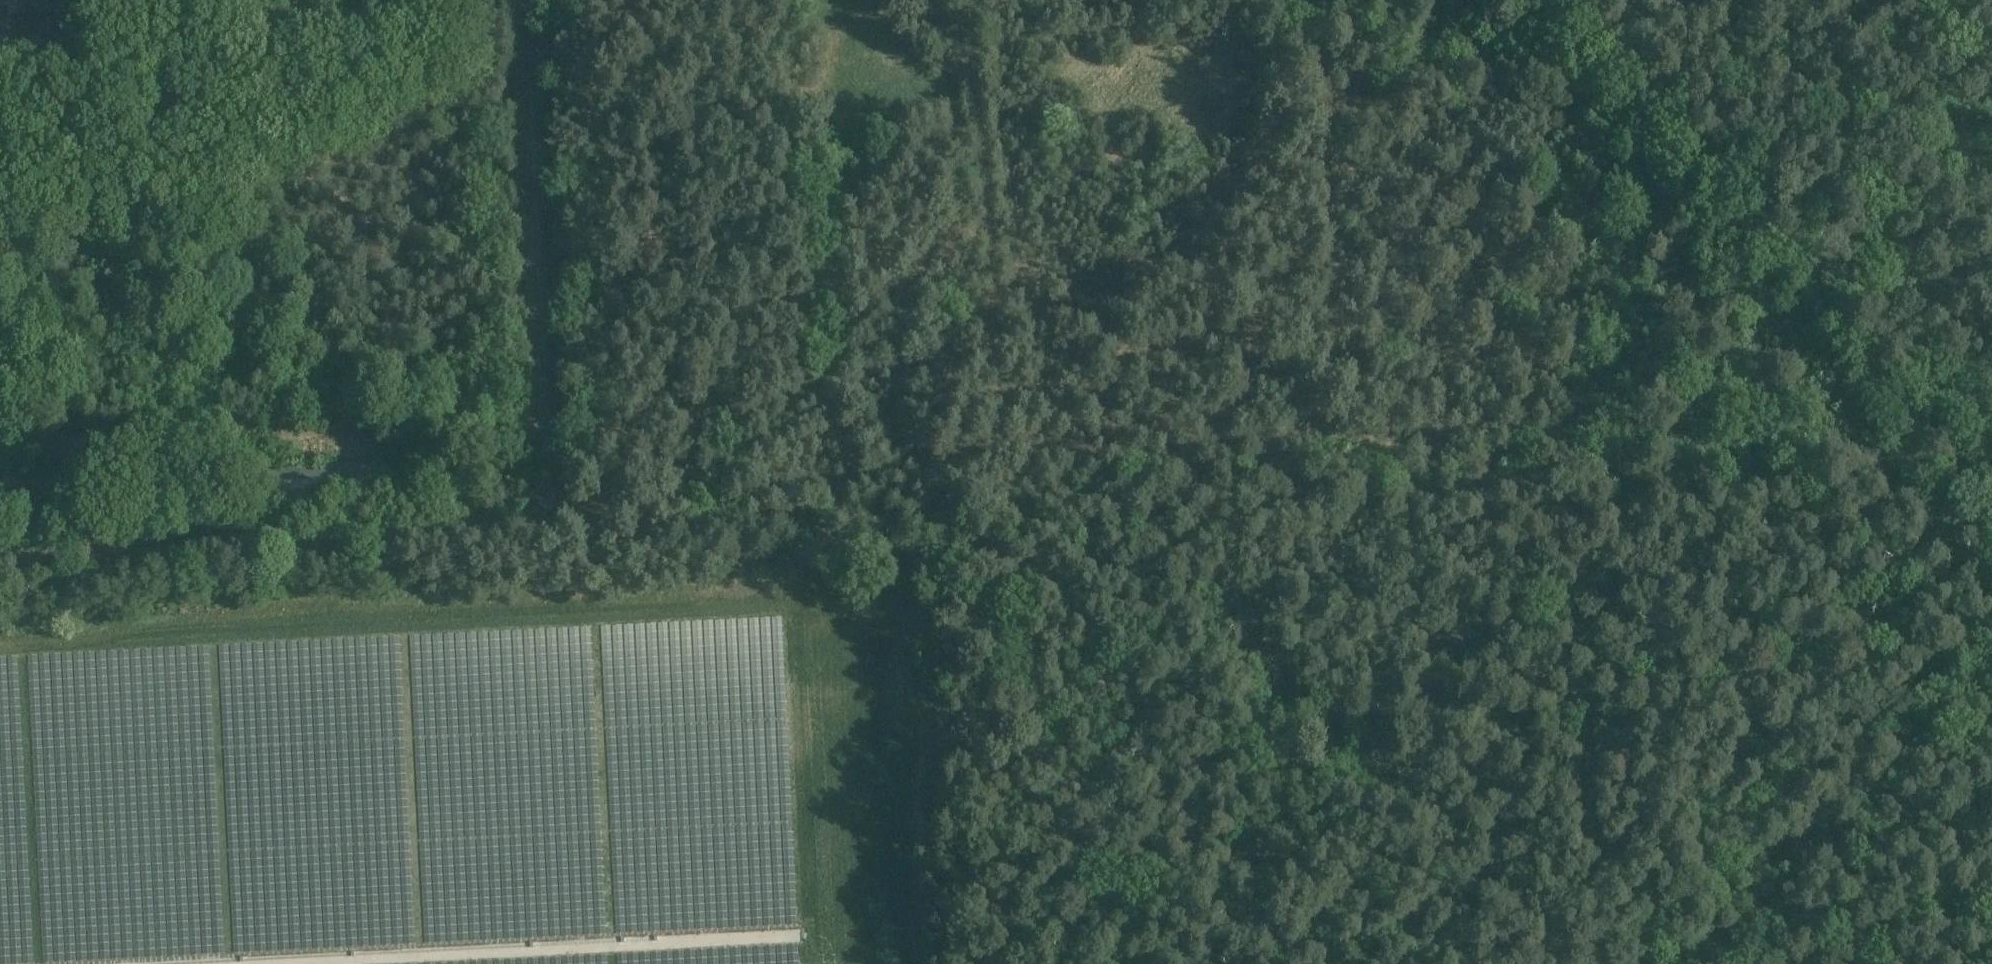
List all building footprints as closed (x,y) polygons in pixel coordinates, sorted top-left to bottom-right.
[(0,1),(0,57),(73,51),(69,0),(8,0),(0,1)]
